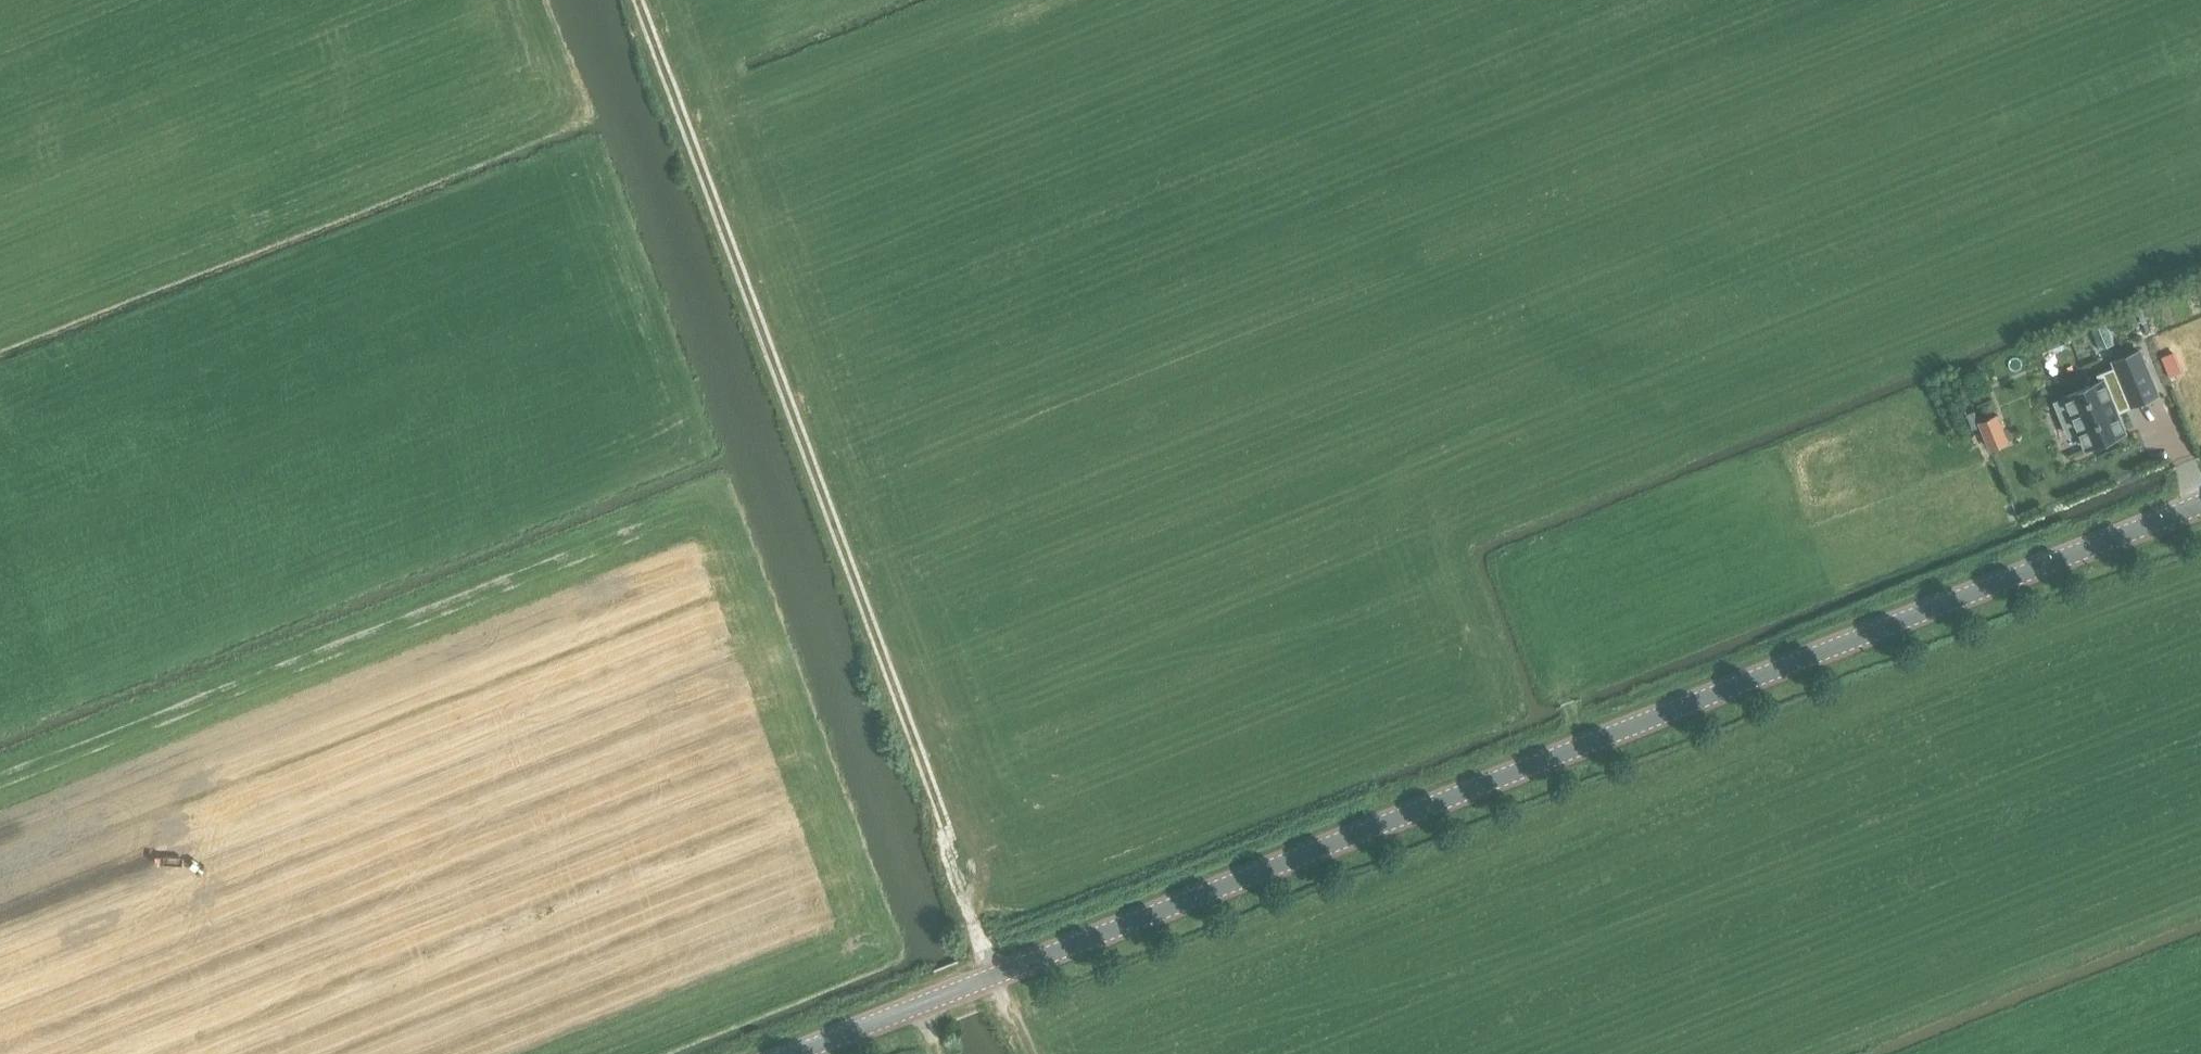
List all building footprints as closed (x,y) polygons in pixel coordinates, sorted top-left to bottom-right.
[(2141,348),(2111,360),(2130,406),(2160,393),(2141,348)] [(2048,380),(2053,378),(2042,352),(2038,354),(2048,380)] [(2103,378),(2062,395),(2084,449),(2126,432),(2103,378)] [(1985,419),(1998,409),(1991,399),(1977,409),(1985,419)] [(1996,416),(1980,422),(1990,447),(2006,440),(1996,416)]
